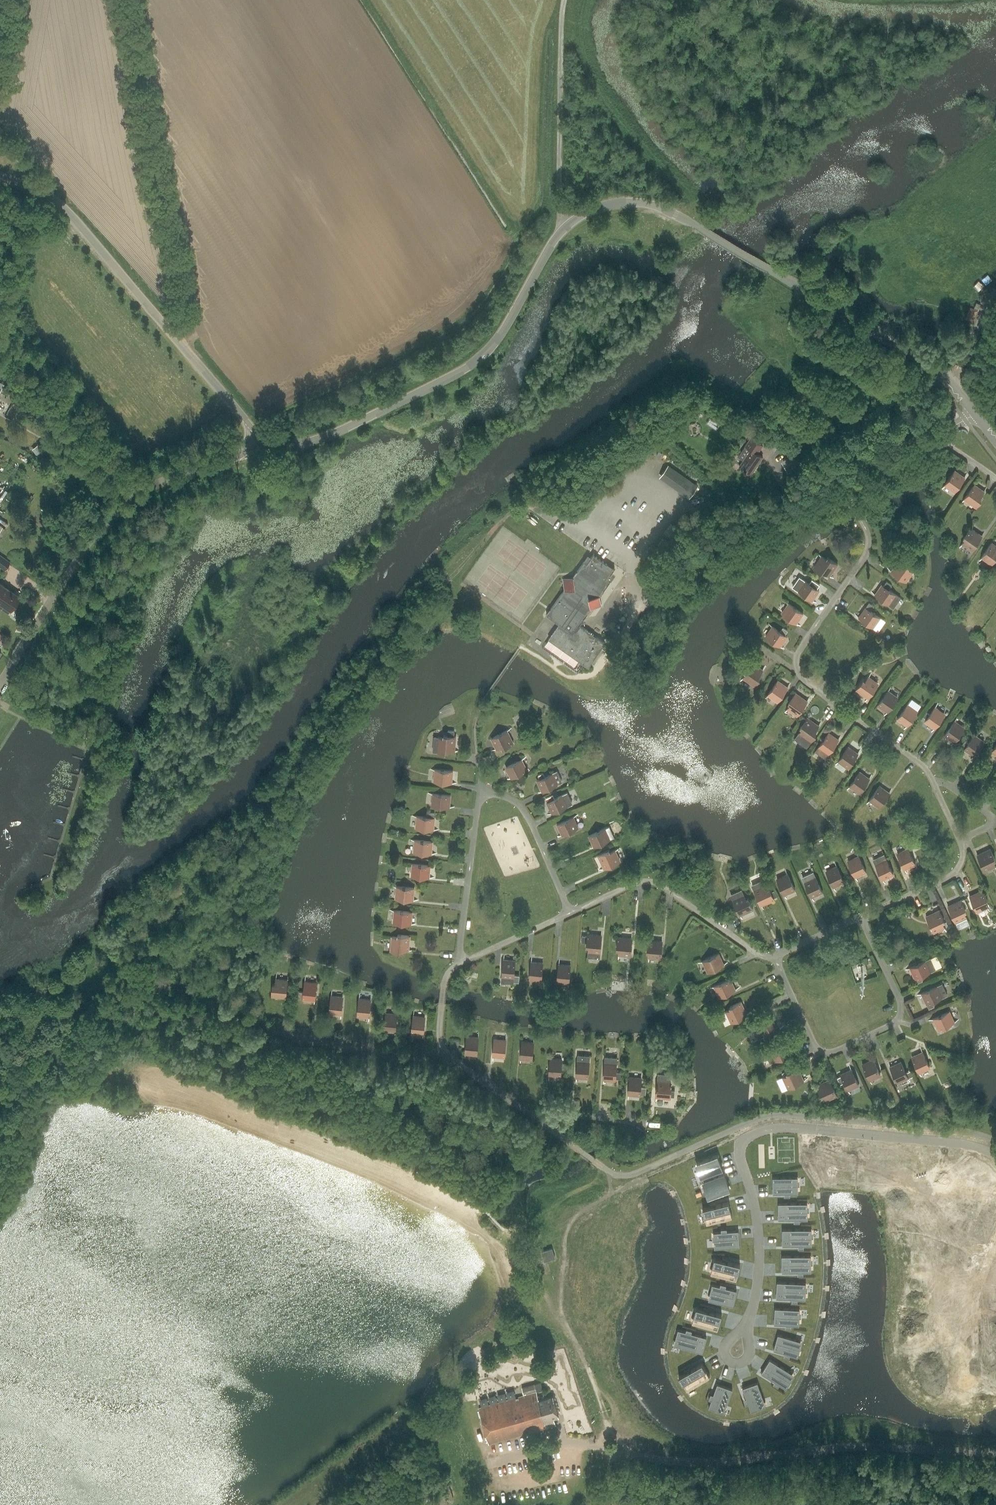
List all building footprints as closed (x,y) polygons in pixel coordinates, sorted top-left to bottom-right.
[(965,320),(973,323),(978,312),(970,308),(965,320)] [(802,382),(794,396),(805,403),(813,389),(802,382)] [(751,474),(763,457),(758,453),(763,445),(751,437),(746,446),(751,449),(740,466),(751,474)] [(38,445),(32,449),(36,455),(37,455),(40,458),(44,455),(41,451),(42,451),(38,445)] [(658,474),(689,497),(698,484),(667,462),(658,474)] [(955,471),(945,485),(955,492),(965,477),(955,471)] [(985,491),(975,484),(965,499),(976,507),(981,500),(979,499),(985,491)] [(674,540),(681,530),(671,523),(664,532),(674,540)] [(901,535),(905,532),(901,524),(896,527),(901,535)] [(983,536),(971,528),(964,538),(966,539),(963,543),(972,550),(983,536)] [(982,557),(992,564),(995,559),(995,545),(992,543),(982,557)] [(565,589),(547,615),(560,625),(550,639),(588,667),(605,643),(580,625),(592,608),(601,606),(600,597),(611,580),(608,578),(615,569),(594,554),(587,564),(584,562),(573,578),(564,580),(565,589)] [(5,571),(11,563),(0,555),(0,568),(5,571)] [(822,556),(814,568),(821,573),(822,571),(830,576),(838,564),(828,558),(827,559),(822,556)] [(900,560),(892,571),(906,582),(913,572),(908,569),(910,567),(900,560)] [(799,577),(792,587),(798,591),(813,601),(820,591),(816,589),(820,584),(812,579),(809,584),(799,577)] [(894,608),(901,598),(889,590),(892,586),(887,582),(884,586),(882,585),(875,595),(894,608)] [(11,612),(21,598),(0,583),(0,604),(11,612)] [(804,614),(789,604),(782,614),(797,624),(804,614)] [(880,618),(866,608),(859,618),(873,628),(880,618)] [(780,631),(773,627),(766,637),(781,647),(788,637),(785,635),(787,631),(782,628),(780,631)] [(758,677),(763,670),(751,662),(744,672),(746,673),(743,677),(755,686),(760,679),(758,677)] [(864,680),(856,690),(868,698),(878,684),(869,677),(866,682),(864,680)] [(778,702),(788,688),(778,681),(768,695),(778,702)] [(888,691),(878,705),(888,712),(898,698),(888,691)] [(798,716),(808,701),(796,693),(789,703),(791,704),(788,709),(798,716)] [(908,705),(898,719),(907,726),(917,712),(908,705)] [(927,719),(925,722),(935,729),(945,714),(935,707),(930,715),(927,719)] [(795,739),(807,748),(816,735),(814,733),(819,726),(808,718),(800,728),(802,729),(795,739)] [(945,736),(954,743),(965,728),(955,721),(945,736)] [(456,737),(454,736),(455,731),(448,730),(448,736),(444,736),(444,738),(434,737),(433,751),(446,753),(446,750),(455,751),(456,737)] [(503,749),(514,743),(507,730),(492,738),(497,749),(502,747),(503,749)] [(816,751),(826,758),(839,740),(829,733),(816,751)] [(964,749),(974,756),(984,742),(974,735),(968,743),(964,749)] [(848,768),(858,754),(849,747),(838,761),(848,768)] [(512,778),(527,770),(522,759),(506,767),(512,778)] [(452,783),(453,771),(436,770),(435,782),(452,783)] [(563,782),(557,771),(545,777),(544,773),(539,775),(541,779),(537,781),(542,792),(558,784),(563,782)] [(860,793),(870,779),(860,772),(850,786),(860,793)] [(880,807),(890,793),(880,786),(870,800),(880,807)] [(547,803),(552,813),(572,804),(567,793),(547,803)] [(450,807),(451,795),(433,794),(432,806),(450,807)] [(417,816),(416,828),(434,830),(435,818),(417,816)] [(562,835),(578,828),(573,817),(557,824),(562,835)] [(594,847),(610,840),(605,829),(589,836),(594,847)] [(415,840),(414,852),(432,854),(433,842),(415,840)] [(905,870),(916,865),(908,849),(897,854),(905,870)] [(985,871),(995,866),(993,861),(995,860),(991,849),(977,855),(985,871)] [(604,869),(620,861),(615,850),(610,853),(609,851),(598,856),(604,869)] [(884,854),(873,859),(883,880),(894,875),(884,854)] [(856,877),(866,872),(859,856),(848,862),(856,877)] [(413,864),(412,876),(430,878),(431,866),(413,864)] [(834,888),(845,883),(837,867),(826,872),(834,888)] [(813,872),(802,877),(812,898),(823,893),(813,872)] [(784,895),(795,890),(788,874),(777,879),(784,895)] [(775,900),(774,898),(777,896),(775,891),(771,892),(770,889),(767,890),(763,880),(752,885),(762,906),(775,900)] [(414,900),(415,888),(397,887),(396,899),(414,900)] [(742,890),(731,895),(740,916),(753,910),(748,899),(746,900),(742,890)] [(977,912),(988,907),(986,902),(988,901),(983,890),(970,896),(977,912)] [(956,922),(966,917),(964,912),(966,911),(961,900),(948,906),(956,922)] [(934,932),(945,927),(942,922),(945,921),(940,910),(926,916),(934,932)] [(412,924),(413,912),(395,911),(394,923),(412,924)] [(587,946),(589,947),(588,957),(600,958),(602,935),(588,934),(588,936),(582,936),(582,942),(587,943),(587,946)] [(409,950),(410,936),(398,935),(398,937),(393,937),(391,951),(403,952),(404,950),(409,950)] [(631,956),(632,938),(618,937),(617,949),(619,949),(619,955),(631,956)] [(661,959),(663,941),(648,940),(647,952),(650,952),(649,957),(661,959)] [(708,972),(724,965),(719,954),(703,961),(708,972)] [(936,969),(931,958),(910,968),(917,983),(923,981),(921,976),(936,969)] [(502,983),(514,984),(516,960),(504,959),(502,983)] [(542,981),(543,963),(531,962),(530,979),(542,981)] [(569,983),(571,965),(559,964),(557,982),(569,983)] [(286,998),(288,980),(276,979),(276,984),(273,984),(272,996),(286,998)] [(720,997),(736,990),(731,979),(715,986),(720,997)] [(299,992),(298,999),(303,999),(315,1001),(317,983),(305,982),(304,992),(299,992)] [(932,1002),(948,995),(943,984),(922,994),(929,1009),(934,1007),(932,1002)] [(342,1015),(343,997),(331,996),(330,1014),(342,1015)] [(370,1017),(371,1000),(359,999),(358,1016),(370,1017)] [(731,1022),(747,1015),(741,1002),(730,1007),(731,1009),(726,1012),(731,1022)] [(938,1030),(954,1023),(949,1012),(933,1019),(938,1030)] [(396,1032),(398,1014),(386,1013),(384,1031),(396,1032)] [(413,1016),(412,1033),(424,1035),(426,1017),(413,1016)] [(477,1055),(479,1038),(467,1037),(465,1054),(477,1055)] [(505,1058),(506,1040),(495,1039),(493,1057),(505,1058)] [(533,1060),(534,1043),(522,1042),(521,1059),(533,1060)] [(770,1050),(765,1053),(770,1063),(775,1061),(791,1054),(786,1043),(770,1050)] [(919,1073),(930,1068),(923,1052),(912,1057),(919,1073)] [(590,1056),(578,1055),(576,1078),(588,1079),(590,1056)] [(617,1058),(605,1057),(604,1080),(616,1081),(616,1079),(621,1079),(622,1072),(616,1072),(617,1058)] [(561,1077),(562,1059),(550,1058),(549,1076),(561,1077)] [(870,1080),(881,1075),(873,1060),(863,1064),(870,1080)] [(898,1083),(908,1078),(901,1062),(890,1067),(898,1083)] [(788,1088),(804,1081),(798,1068),(787,1073),(788,1075),(783,1077),(788,1088)] [(848,1090),(859,1085),(852,1070),(841,1075),(848,1090)] [(670,1075),(658,1073),(656,1098),(671,1099),(671,1097),(675,1097),(675,1091),(671,1090),(672,1087),(669,1086),(670,1075)] [(640,1096),(642,1078),(630,1077),(628,1095),(640,1096)] [(826,1100),(837,1095),(830,1079),(817,1086),(822,1097),(824,1096),(826,1100)] [(721,1168),(716,1154),(696,1162),(703,1179),(710,1195),(730,1187),(724,1173),(714,1178),(712,1175),(711,1172),(721,1168)] [(796,1197),(777,1200),(780,1216),(805,1212),(804,1204),(797,1205),(796,1197)] [(730,1203),(705,1207),(706,1214),(712,1213),(714,1222),(732,1219),(730,1203)] [(805,1223),(786,1226),(789,1242),(814,1238),(812,1231),(806,1232),(805,1223)] [(706,1229),(706,1237),(712,1237),(712,1245),(731,1245),(731,1229),(706,1229)] [(545,1260),(554,1258),(552,1249),(543,1252),(545,1260)] [(790,1251),(790,1267),(816,1267),(816,1259),(809,1259),(809,1251),(790,1251)] [(704,1255),(704,1263),(710,1263),(710,1271),(729,1271),(729,1255),(704,1255)] [(791,1276),(791,1292),(816,1292),(816,1284),(810,1284),(810,1276),(791,1276)] [(700,1277),(698,1285),(705,1286),(703,1294),(722,1297),(725,1281),(700,1277)] [(694,1299),(692,1307),(698,1309),(696,1317),(714,1323),(719,1307),(694,1299)] [(789,1303),(786,1319),(811,1323),(812,1315),(806,1314),(807,1306),(789,1303)] [(783,1326),(780,1342),(805,1346),(806,1339),(800,1338),(801,1329),(783,1326)] [(681,1334),(680,1342),(686,1343),(685,1351),(703,1354),(706,1338),(681,1334)] [(775,1347),(770,1363),(794,1370),(797,1363),(790,1361),(793,1353),(775,1347)] [(706,1366),(681,1370),(682,1377),(689,1376),(690,1385),(709,1382),(706,1366)] [(773,1370),(759,1379),(774,1400),(781,1395),(777,1390),(784,1385),(773,1370)] [(541,1382),(535,1384),(522,1388),(524,1394),(543,1389),(541,1382)] [(718,1383),(700,1401),(706,1406),(710,1402),(716,1408),(730,1394),(718,1383)] [(738,1390),(738,1415),(745,1415),(745,1408),(754,1408),(754,1390),(738,1390)] [(545,1420),(559,1416),(553,1396),(539,1400),(537,1393),(479,1409),(489,1444),(547,1428),(545,1420)]
